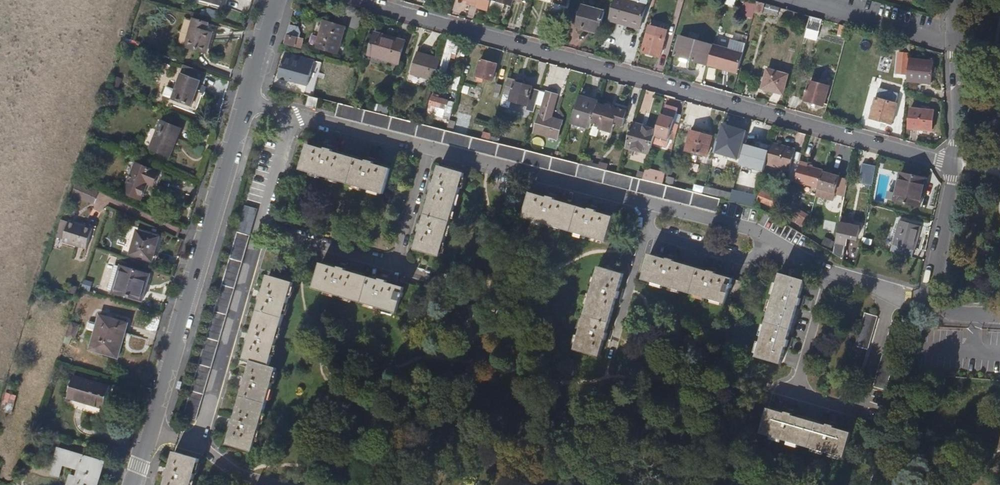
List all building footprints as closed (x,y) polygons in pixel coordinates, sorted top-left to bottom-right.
[(200,9),(224,16),(229,0),(202,0),(200,9)] [(477,3),(477,6),(487,10),(490,0),(478,0),(477,3)] [(631,0),(615,0),(609,21),(640,30),(647,4),(631,0)] [(775,6),(756,1),(756,4),(754,12),(761,14),(762,12),(773,15),(775,6)] [(754,12),(756,4),(749,2),(745,15),(752,17),(754,12)] [(603,13),(582,7),(576,27),(597,33),(603,13)] [(807,26),(809,16),(781,8),(778,18),(807,26)] [(809,16),(807,26),(806,28),(818,31),(821,19),(809,16)] [(346,26),(324,21),(317,47),(339,53),(346,26)] [(667,29),(650,25),(643,51),(660,56),(667,29)] [(845,37),(847,33),(848,27),(840,25),(838,35),(845,37)] [(213,36),(198,32),(190,61),(212,66),(217,46),(211,44),(213,36)] [(406,40),(376,32),(370,54),(400,63),(406,40)] [(303,39),(286,34),(284,42),(300,47),(303,39)] [(713,46),(678,36),(673,55),(707,64),(713,46)] [(728,49),(743,53),(745,43),(731,39),(728,49)] [(445,74),(451,55),(456,56),(459,44),(447,40),(438,72),(445,74)] [(707,64),(737,73),(743,53),(728,49),(713,45),(713,46),(707,64)] [(896,72),(907,73),(908,60),(909,52),(898,51),(896,72)] [(304,58),(286,53),(279,77),(298,81),(304,58)] [(441,59),(417,53),(411,73),(435,80),(441,59)] [(498,64),(481,59),(476,77),(493,82),(498,64)] [(908,60),(907,73),(906,81),(930,83),(932,61),(908,60)] [(787,74),(768,69),(763,88),(782,93),(787,74)] [(456,91),(460,77),(453,76),(450,89),(456,91)] [(536,104),(540,91),(540,90),(533,88),(533,87),(526,85),(528,80),(527,79),(525,78),(524,77),(521,77),(520,77),(518,79),(516,79),(509,76),(503,98),(528,105),(529,104),(536,106),(536,104)] [(828,86),(810,81),(805,100),(823,105),(828,86)] [(297,86),(287,84),(286,90),(295,92),(297,86)] [(504,86),(497,84),(493,99),(500,101),(504,86)] [(200,93),(180,86),(172,111),(192,118),(200,93)] [(540,91),(536,104),(544,106),(548,93),(540,91)] [(558,96),(548,93),(544,106),(542,116),(540,115),(535,133),(559,140),(564,122),(550,118),(551,116),(553,115),(558,96)] [(320,99),(310,96),(307,106),(317,109),(320,99)] [(591,122),(593,122),(598,104),(597,103),(597,102),(579,97),(572,122),(590,128),(591,122)] [(454,103),(435,98),(433,106),(452,111),(454,103)] [(897,104),(876,98),(870,118),(892,125),(897,104)] [(392,103),(376,99),(372,112),(388,115),(392,103)] [(716,198),(703,194),(663,184),(643,180),(641,179),(635,177),(619,173),(582,164),(562,159),(524,150),(491,141),(472,137),(448,131),(424,125),(392,116),(388,115),(372,112),(346,105),(340,104),(337,116),(717,213),(721,199),(716,198)] [(533,116),(536,106),(529,104),(528,105),(526,114),(533,116)] [(598,104),(593,122),(601,124),(599,128),(611,132),(614,124),(623,126),(625,118),(624,118),(626,110),(618,108),(617,111),(610,109),(611,106),(604,104),(604,105),(598,104)] [(679,109),(667,105),(663,116),(660,115),(655,137),(674,142),(681,114),(677,113),(679,109)] [(933,111),(909,109),(907,129),(931,132),(933,111)] [(654,131),(632,124),(626,148),(648,154),(654,131)] [(745,130),(725,124),(721,142),(741,147),(745,130)] [(180,135),(160,127),(148,154),(168,162),(180,135)] [(472,137),(491,141),(493,134),(474,129),(472,137)] [(712,137),(691,131),(686,150),(707,156),(712,137)] [(765,171),(767,164),(770,150),(746,143),(741,165),(765,171)] [(788,180),(795,182),(800,161),(794,160),(796,149),(772,143),(770,150),(767,164),(790,170),(788,180)] [(324,151),(308,146),(300,170),(383,194),(390,170),(376,166),(374,165),(374,163),(367,161),(366,163),(363,162),(336,154),(331,153),(332,151),(326,150),(325,151),(324,151)] [(614,162),(591,156),(589,163),(612,169),(614,162)] [(795,182),(819,188),(823,172),(824,170),(808,166),(809,163),(800,161),(795,182)] [(158,173),(136,162),(123,192),(139,199),(146,183),(152,186),(158,173)] [(861,164),(858,183),(872,186),(876,166),(861,164)] [(645,166),(638,165),(635,177),(641,179),(645,166)] [(464,175),(439,168),(434,184),(432,184),(430,191),(432,192),(422,226),(419,225),(418,232),(420,233),(415,250),(440,257),(464,175)] [(101,183),(80,172),(73,185),(95,195),(101,183)] [(840,177),(823,172),(819,188),(817,195),(834,199),(836,192),(846,195),(848,180),(840,177)] [(927,180),(900,173),(893,201),(919,208),(927,180)] [(705,187),(703,194),(716,198),(718,190),(705,187)] [(759,202),(757,201),(756,207),(764,210),(767,211),(769,206),(779,209),(784,195),(778,192),(777,194),(763,189),(759,202)] [(732,202),(756,207),(757,201),(758,198),(734,192),(732,202)] [(545,198),(530,194),(523,218),(606,242),(613,218),(599,214),(595,213),(596,211),(588,209),(588,211),(586,210),(557,202),(555,201),(556,199),(548,197),(547,199),(545,198)] [(258,210),(244,206),(182,417),(196,420),(258,210)] [(810,215),(793,207),(790,214),(807,222),(810,215)] [(93,222),(78,216),(77,220),(70,217),(64,233),(86,242),(93,222)] [(920,227),(899,221),(890,251),(911,257),(920,227)] [(863,227),(841,224),(836,254),(846,260),(849,238),(861,240),(863,227)] [(161,233),(140,227),(132,249),(154,256),(161,233)] [(833,245),(819,237),(816,242),(830,250),(833,245)] [(664,261),(649,256),(643,281),(726,305),(728,296),(741,300),(745,284),(734,281),(719,277),(715,276),(716,273),(709,272),(708,274),(705,273),(678,265),(674,264),(675,262),(668,260),(667,261),(664,261)] [(150,272),(125,263),(116,288),(141,298),(150,272)] [(337,270),(320,264),(313,288),(397,313),(399,305),(412,309),(418,288),(405,284),(403,289),(387,284),(388,282),(381,280),(380,282),(345,272),(345,270),(338,267),(337,270)] [(624,275),(599,268),(575,351),(600,358),(605,341),(606,341),(608,335),(607,334),(617,299),(619,299),(620,293),(619,292),(624,275)] [(805,281),(781,274),(757,358),(781,365),(785,349),(786,347),(788,348),(790,340),(788,340),(789,337),(797,307),(798,305),(799,306),(801,299),(800,298),(801,295),(805,281)] [(293,282),(268,275),(263,292),(261,292),(259,299),(261,300),(251,333),(249,333),(247,341),(249,341),(244,358),(251,360),(246,377),(245,377),(243,385),(244,386),(234,419),(232,419),(231,426),(232,427),(227,443),(252,451),(277,368),(270,366),(293,282)] [(128,320),(99,310),(87,344),(109,352),(118,328),(124,330),(128,320)] [(877,316),(864,312),(844,377),(857,381),(877,316)] [(76,322),(69,320),(65,335),(71,337),(76,322)] [(906,324),(892,320),(872,386),(885,390),(906,324)] [(124,330),(118,328),(109,352),(116,354),(124,330)] [(117,390),(75,376),(68,396),(110,410),(117,390)] [(17,395),(6,392),(2,409),(13,412),(17,395)] [(781,413),(767,409),(760,432),(843,457),(849,433),(836,429),(832,428),(832,427),(825,425),(825,426),(822,425),(794,417),(791,416),(792,415),(785,413),(784,414),(781,413)] [(56,450),(52,463),(61,466),(79,472),(76,481),(69,479),(67,484),(94,484),(96,484),(98,478),(100,479),(104,466),(56,450)] [(173,452),(168,468),(166,468),(164,477),(166,477),(163,484),(191,484),(198,459),(173,452)] [(61,466),(52,463),(48,475),(58,478),(61,466)]
